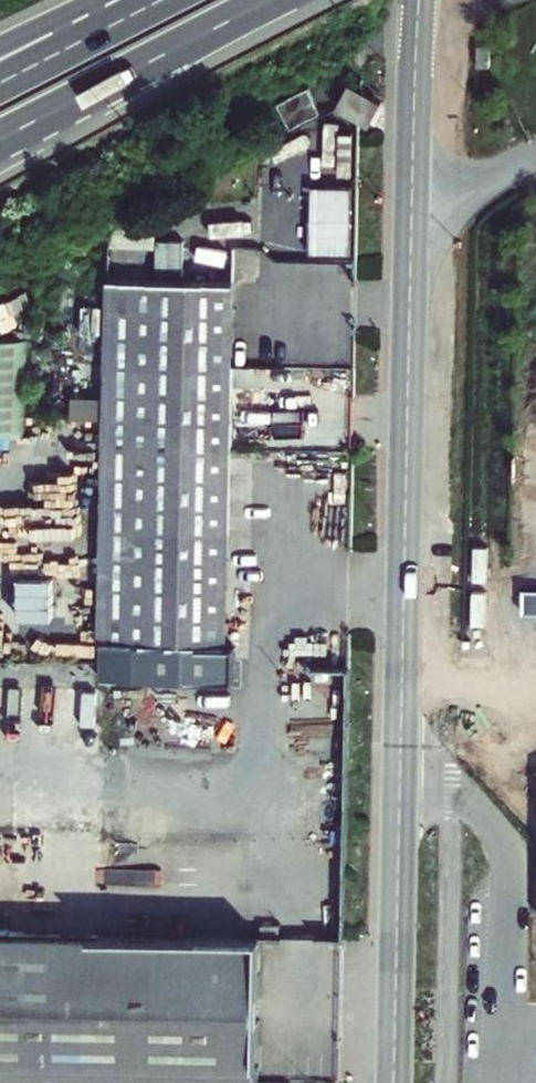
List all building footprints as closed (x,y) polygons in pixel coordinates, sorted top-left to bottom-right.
[(338,109),(370,127),(381,106),(349,88),(338,109)] [(351,254),(352,186),(311,185),(309,253),(351,254)] [(156,271),(211,269),(210,237),(131,239),(131,227),(115,227),(116,247),(155,246),(156,271)] [(233,247),(233,271),(256,271),(257,247),(233,247)] [(261,274),(116,270),(104,630),(249,635),(261,274)] [(23,435),(25,339),(0,338),(0,434),(23,435)] [(22,578),(21,590),(49,591),(50,580),(22,578)] [(180,745),(270,748),(272,680),(182,678),(180,745)] [(257,1079),(262,936),(0,932),(0,1075),(257,1079)]
